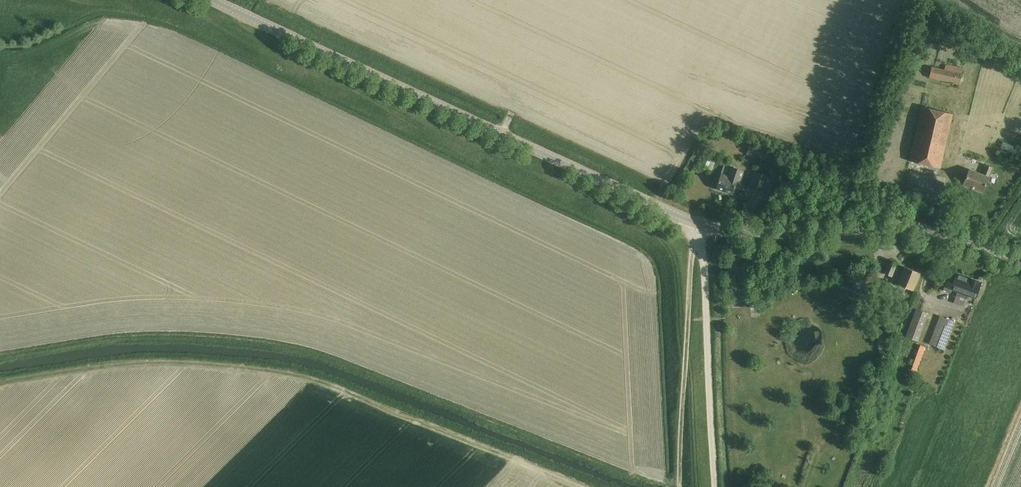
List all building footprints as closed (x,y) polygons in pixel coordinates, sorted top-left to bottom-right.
[(959,84),(962,68),(946,64),(945,69),(932,66),(929,77),(959,84)] [(921,107),(909,160),(940,167),(952,114),(921,107)] [(770,160),(773,150),(750,143),(747,153),(770,160)] [(734,158),(732,165),(738,167),(740,160),(734,158)] [(982,192),(986,183),(988,177),(988,176),(992,167),(986,164),(982,174),(969,169),(963,184),(982,192)] [(720,178),(717,188),(732,193),(735,187),(742,189),(745,182),(739,180),(743,171),(740,170),(730,166),(727,176),(721,174),(720,178)] [(756,171),(751,185),(763,189),(768,175),(756,171)] [(892,277),(893,273),(897,264),(889,261),(884,274),(892,277)] [(913,291),(916,282),(920,273),(904,266),(897,284),(913,291)] [(861,292),(867,277),(857,273),(851,288),(861,292)] [(979,289),(978,289),(981,283),(956,274),(954,279),(949,277),(945,286),(944,290),(950,292),(951,288),(958,291),(956,295),(966,299),(968,294),(975,297),(978,291),(979,289)] [(801,294),(808,290),(804,283),(797,287),(801,294)] [(906,336),(918,340),(928,313),(916,309),(906,336)] [(954,321),(947,318),(937,347),(944,350),(954,321)] [(915,376),(926,347),(920,345),(909,373),(915,376)] [(844,421),(848,410),(843,408),(839,419),(844,421)]
